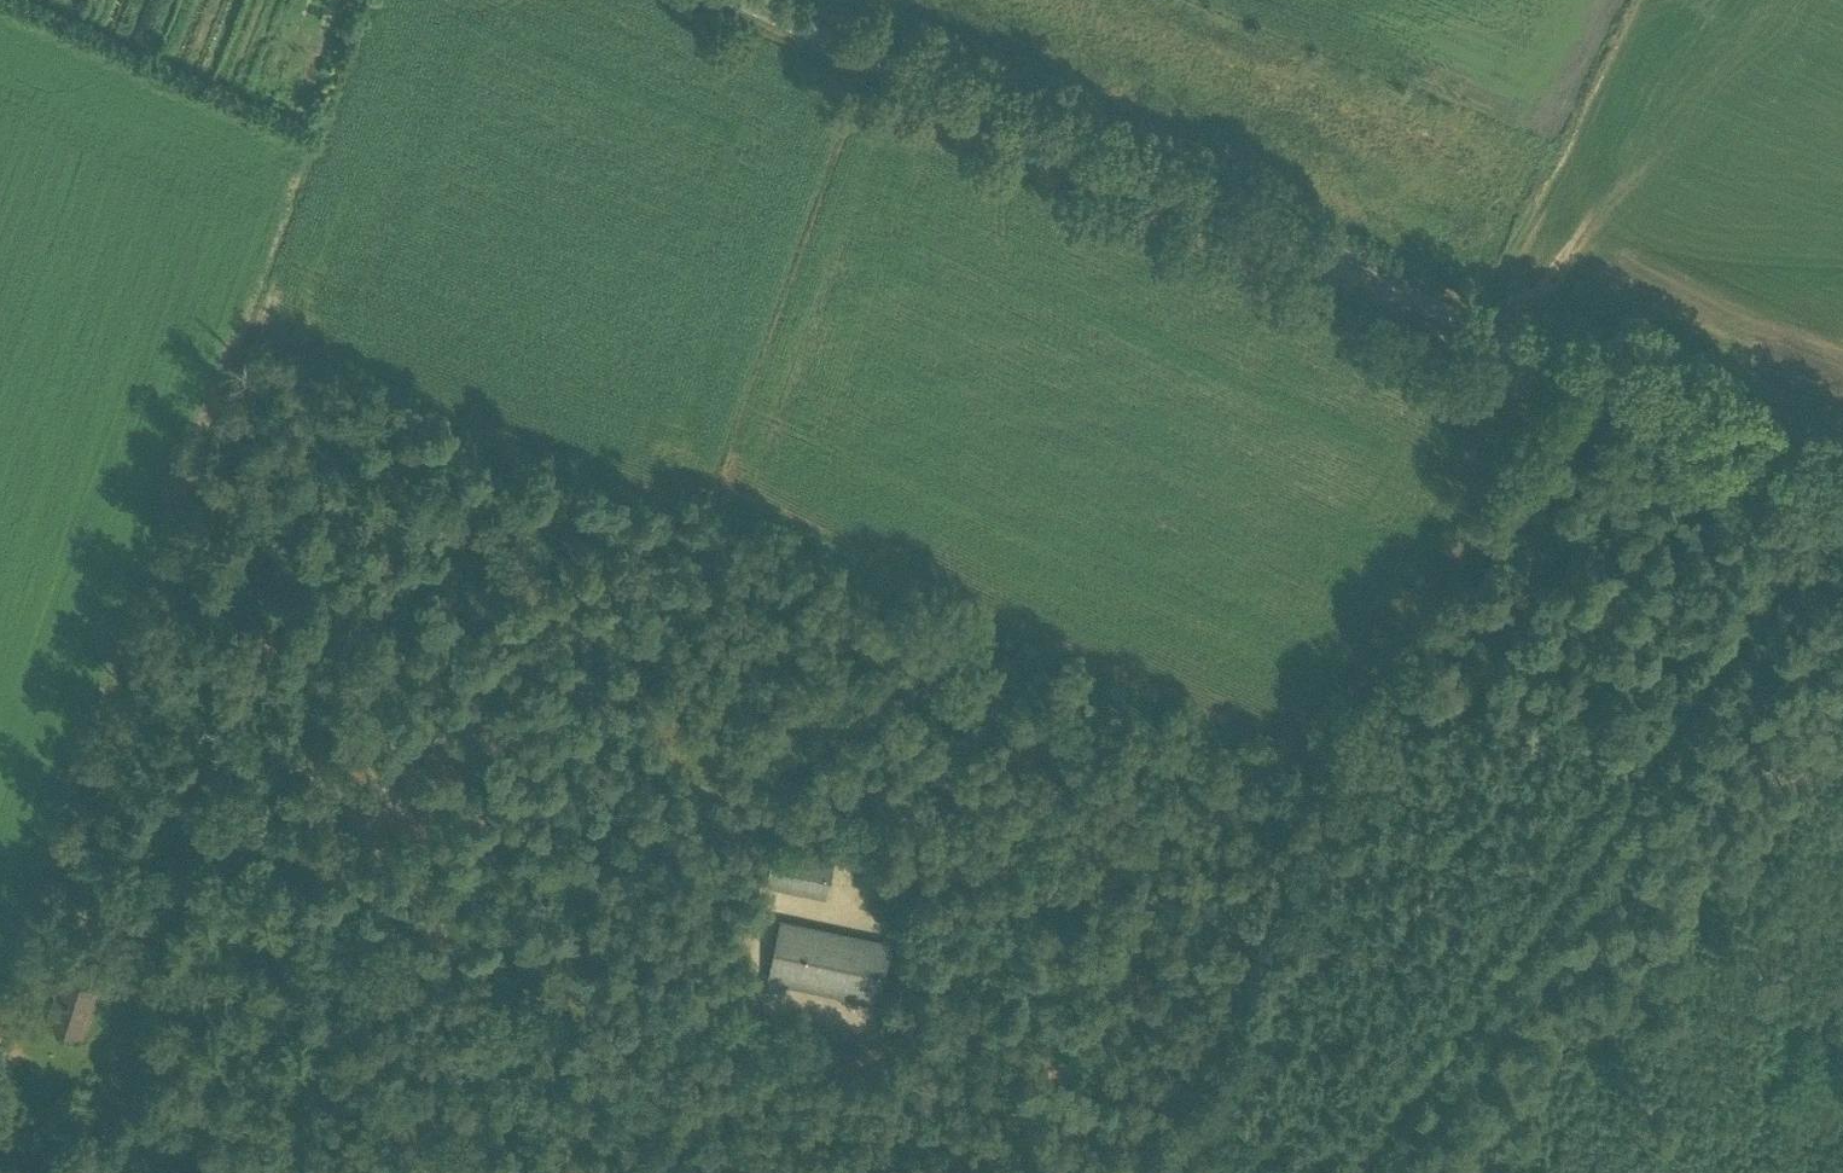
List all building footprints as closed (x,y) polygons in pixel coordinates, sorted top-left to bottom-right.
[(827,898),(835,860),(775,848),(767,886),(827,898)] [(875,999),(886,947),(784,926),(773,977),(875,999)] [(104,993),(109,977),(75,965),(71,980),(62,977),(46,1025),(82,1037),(98,991),(104,993)]
